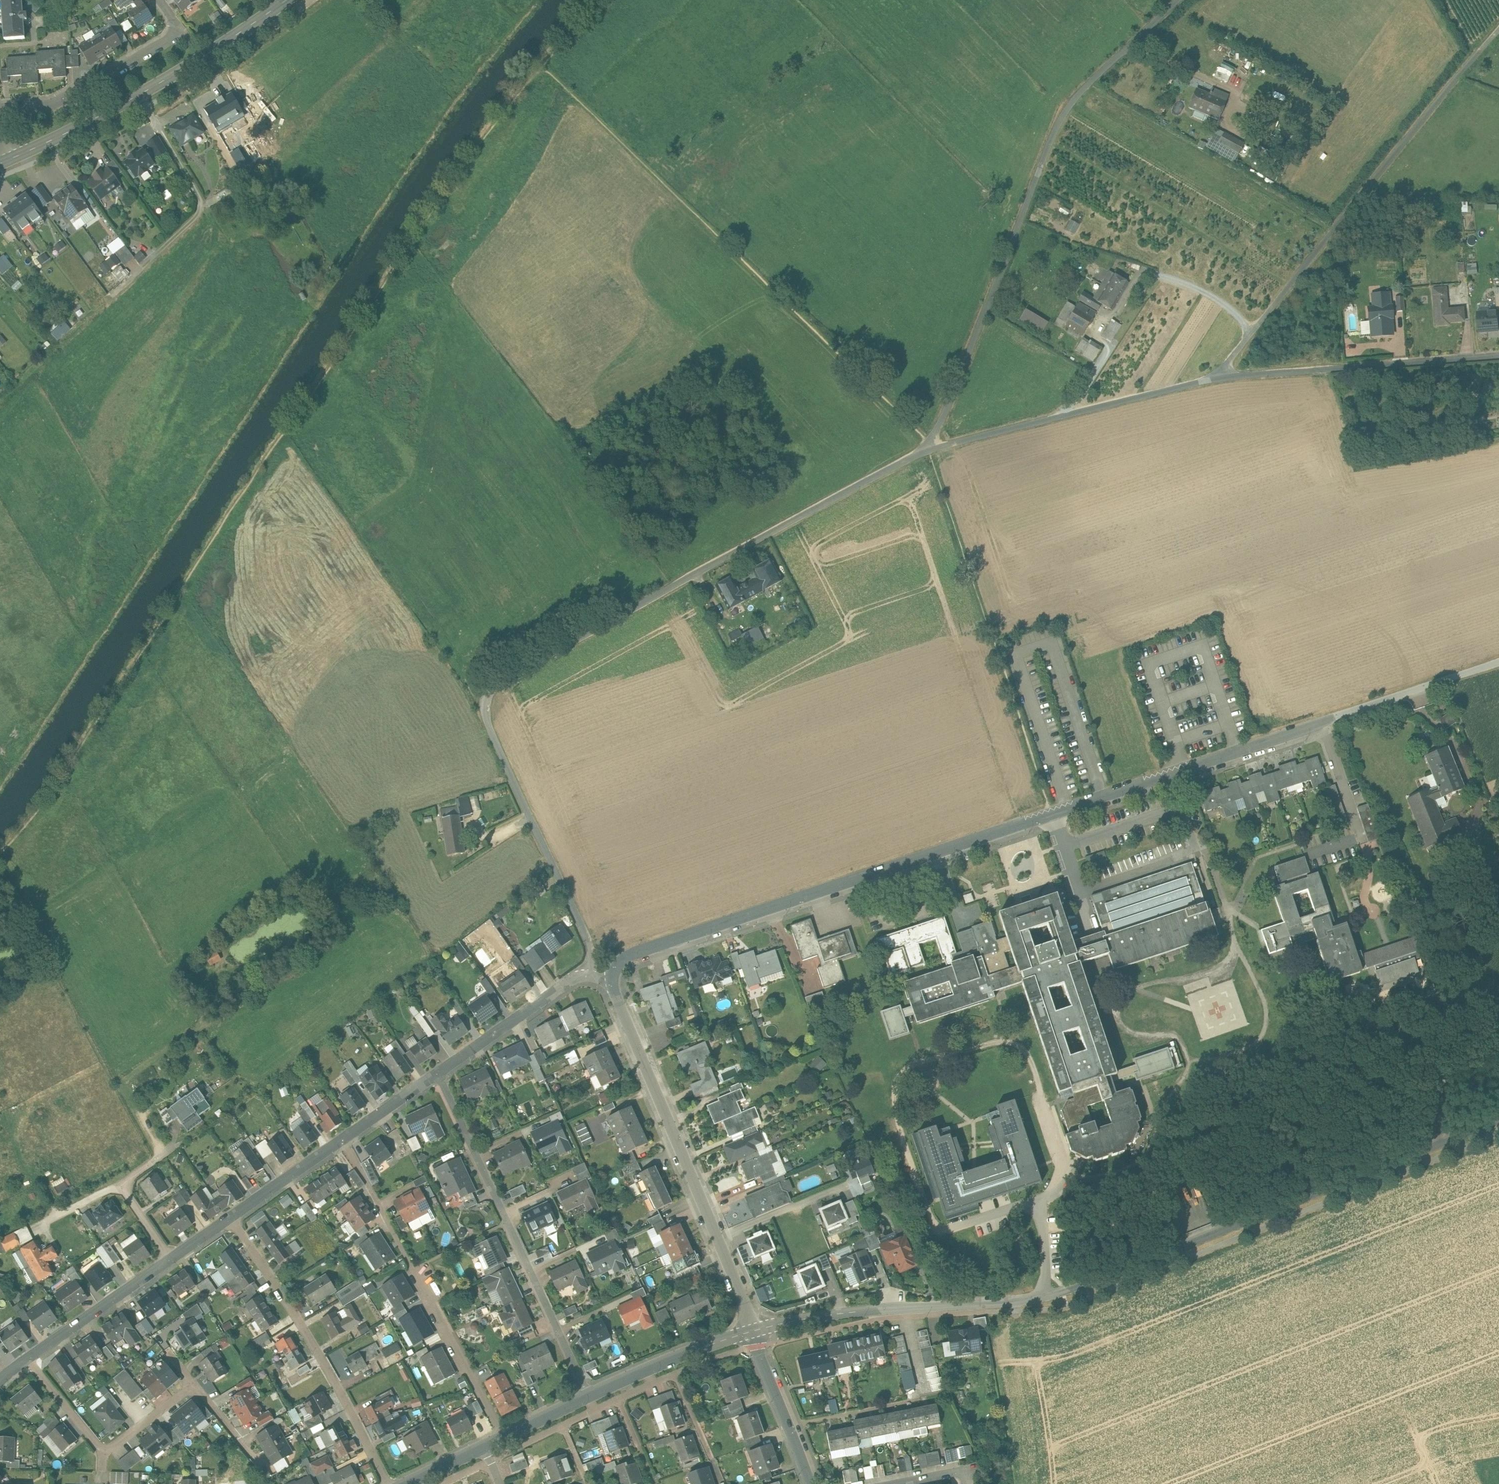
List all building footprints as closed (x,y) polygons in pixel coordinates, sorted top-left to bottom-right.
[(5,40),(25,39),(23,21),(27,21),(27,15),(23,15),(22,0),(2,0),(5,40)] [(99,5),(103,10),(108,7),(113,3),(110,0),(106,0),(99,5)] [(134,3),(137,8),(129,14),(138,28),(153,18),(144,4),(141,0),(139,0),(134,3)] [(184,12),(200,0),(175,0),(184,12)] [(218,12),(210,17),(216,26),(223,21),(218,12)] [(122,30),(115,19),(108,23),(109,25),(111,29),(112,28),(115,34),(122,30)] [(128,21),(121,25),(125,33),(133,28),(128,21)] [(92,31),(96,38),(111,29),(109,25),(98,31),(97,29),(92,31)] [(111,29),(96,38),(106,55),(122,46),(115,34),(112,28),(111,29)] [(96,38),(92,31),(83,37),(87,43),(96,38)] [(87,43),(79,48),(89,65),(106,55),(96,38),(87,43)] [(64,50),(37,52),(37,56),(38,70),(54,69),(54,78),(67,77),(66,68),(65,56),(64,50)] [(22,57),(23,75),(26,75),(27,84),(39,83),(38,70),(37,56),(22,57)] [(23,75),(22,57),(7,58),(8,69),(8,76),(23,75)] [(1219,65),(1214,76),(1233,84),(1237,73),(1219,65)] [(1202,84),(1191,108),(1223,122),(1234,98),(1202,84)] [(234,88),(224,93),(231,105),(241,99),(234,88)] [(220,99),(206,107),(208,109),(207,109),(209,113),(210,112),(216,124),(214,125),(218,132),(220,133),(230,127),(231,125),(229,122),(227,121),(226,118),(230,116),(220,99)] [(194,116),(171,129),(181,146),(204,133),(194,116)] [(158,138),(148,144),(156,158),(167,152),(158,138)] [(255,142),(248,145),(252,156),(260,153),(255,142)] [(136,153),(129,159),(129,160),(125,163),(136,178),(139,175),(141,177),(148,171),(147,170),(154,165),(143,150),(137,155),(136,153)] [(122,173),(114,161),(106,167),(108,170),(108,169),(115,178),(122,173)] [(108,170),(102,174),(101,172),(94,177),(95,179),(89,183),(101,199),(110,193),(115,199),(125,192),(115,178),(108,169),(108,170)] [(52,201),(41,186),(32,193),(43,207),(52,201)] [(63,193),(79,215),(88,208),(85,204),(86,204),(85,203),(84,203),(72,186),(63,193)] [(79,215),(63,193),(54,199),(64,214),(65,213),(70,221),(79,215)] [(27,195),(18,201),(17,199),(11,202),(13,205),(5,211),(22,233),(43,217),(27,195)] [(2,218),(0,220),(0,229),(3,234),(10,228),(9,227),(2,218)] [(1065,229),(1074,233),(1079,223),(1070,219),(1065,229)] [(116,253),(117,254),(127,247),(121,239),(109,247),(114,254),(116,253)] [(127,247),(122,251),(123,253),(119,257),(124,265),(134,257),(127,247)] [(142,263),(148,257),(143,251),(136,257),(142,263)] [(49,260),(45,255),(38,260),(42,265),(49,260)] [(114,255),(107,260),(112,268),(120,263),(114,255)] [(106,262),(101,266),(106,273),(111,269),(106,262)] [(108,284),(103,288),(107,292),(128,275),(120,266),(104,279),(108,284)] [(1128,282),(1114,274),(1109,282),(1102,294),(1116,302),(1128,282)] [(1109,282),(1106,280),(1095,297),(1085,291),(1081,298),(1099,308),(1103,302),(1113,308),(1116,302),(1102,294),(1109,282)] [(1389,293),(1372,294),(1373,306),(1368,307),(1370,320),(1394,318),(1393,305),(1390,305),(1389,293)] [(1446,295),(1434,296),(1434,303),(1436,303),(1437,320),(1448,319),(1448,323),(1465,321),(1464,309),(1447,310),(1446,295)] [(1403,297),(1396,298),(1397,311),(1404,311),(1403,297)] [(1058,319),(1066,324),(1076,307),(1068,302),(1058,319)] [(1066,324),(1065,326),(1069,328),(1080,334),(1083,336),(1096,312),(1079,302),(1076,307),(1066,324)] [(1023,309),(1019,319),(1043,330),(1048,320),(1023,309)] [(1496,311),(1477,312),(1478,331),(1497,330),(1496,311)] [(1121,326),(1112,320),(1101,337),(1110,343),(1121,326)] [(1080,334),(1069,328),(1067,333),(1078,339),(1080,334)] [(1102,349),(1083,338),(1076,350),(1095,361),(1102,349)] [(781,580),(771,560),(748,572),(752,580),(757,578),(763,590),(781,580)] [(731,578),(716,586),(729,609),(744,601),(737,588),(731,578)] [(752,580),(737,588),(744,601),(763,590),(757,578),(752,580)] [(763,637),(758,627),(752,630),(757,640),(763,637)] [(739,628),(728,634),(738,651),(748,645),(743,635),(739,628)] [(757,640),(752,630),(743,635),(748,645),(757,640)] [(1446,747),(1426,755),(1436,777),(1455,768),(1446,747)] [(1250,781),(1241,784),(1240,780),(1227,784),(1229,788),(1220,791),(1219,787),(1197,794),(1199,801),(1202,801),(1206,811),(1224,805),(1227,814),(1236,811),(1238,814),(1234,801),(1245,798),(1248,807),(1257,804),(1259,807),(1255,794),(1266,791),(1269,800),(1278,797),(1279,801),(1280,800),(1277,791),(1294,786),(1297,795),(1298,795),(1295,786),(1311,780),(1314,789),(1327,785),(1318,757),(1305,761),(1305,763),(1297,765),(1295,761),(1279,767),(1280,771),(1262,777),(1261,773),(1248,777),(1250,781)] [(1440,786),(1408,799),(1429,847),(1450,837),(1434,800),(1443,796),(1443,795),(1463,786),(1455,768),(1436,777),(1440,786)] [(1348,824),(1335,785),(1323,789),(1332,818),(1336,828),(1348,824)] [(473,811),(480,809),(477,795),(470,796),(473,811)] [(458,808),(460,817),(471,815),(468,797),(456,799),(458,808)] [(1368,804),(1357,808),(1369,842),(1382,837),(1368,804)] [(441,811),(448,854),(465,851),(460,817),(458,808),(441,811)] [(1332,818),(1327,820),(1331,830),(1336,828),(1332,818)] [(1085,856),(1088,865),(1107,859),(1104,850),(1085,856)] [(1275,886),(1287,922),(1261,930),(1269,954),(1320,937),(1334,980),(1362,971),(1359,962),(1346,923),(1332,928),(1330,924),(1334,922),(1318,872),(1310,874),(1309,871),(1312,870),(1307,856),(1277,866),(1281,881),(1284,880),(1285,883),(1275,886)] [(1191,862),(1091,896),(1103,932),(1073,942),(1057,894),(999,914),(1007,937),(996,941),(995,937),(996,937),(990,921),(972,927),(982,957),(990,983),(961,993),(952,967),(947,968),(903,982),(911,1007),(914,1014),(917,1023),(995,997),(993,992),(1021,982),(1058,1093),(1071,1089),(1074,1098),(1066,1101),(1064,1105),(1068,1117),(1064,1118),(1069,1134),(1066,1135),(1071,1151),(1086,1159),(1092,1157),(1093,1160),(1096,1159),(1096,1161),(1108,1157),(1108,1155),(1112,1154),(1112,1155),(1124,1151),(1124,1150),(1126,1149),(1125,1146),(1131,1144),(1139,1129),(1137,1122),(1140,1121),(1139,1119),(1141,1119),(1137,1106),(1135,1107),(1134,1103),(1135,1103),(1131,1091),(1130,1091),(1129,1089),(1116,1093),(1110,1076),(1116,1074),(1083,975),(1114,965),(1114,966),(1214,932),(1191,862)] [(1223,924),(1219,913),(1212,915),(1217,930),(1220,929),(1223,924)] [(944,917),(876,939),(879,948),(881,947),(884,954),(883,954),(891,976),(910,970),(910,969),(924,964),(924,965),(925,965),(918,944),(936,938),(943,959),(944,959),(947,968),(952,967),(951,963),(954,962),(951,955),(956,953),(944,917)] [(844,934),(819,942),(811,919),(790,925),(802,961),(817,956),(821,967),(817,968),(824,988),(845,981),(838,958),(850,953),(844,934)] [(543,943),(552,953),(572,940),(561,924),(540,938),(543,943)] [(1416,938),(1362,956),(1364,961),(1359,962),(1362,970),(1375,966),(1376,971),(1375,971),(1378,982),(1384,980),(1385,983),(1413,973),(1412,970),(1417,969),(1414,960),(1422,957),(1420,951),(1416,938)] [(552,953),(543,943),(523,957),(535,973),(555,958),(552,953)] [(775,950),(752,957),(752,956),(747,957),(746,955),(739,958),(742,967),(748,987),(783,976),(775,950)] [(739,958),(737,952),(730,954),(735,969),(742,967),(739,958)] [(217,953),(206,957),(209,965),(220,960),(217,953)] [(525,969),(516,956),(511,960),(519,972),(520,972),(520,973),(525,969)] [(954,962),(951,963),(952,967),(961,993),(990,983),(982,957),(974,959),(973,956),(954,962)] [(718,959),(702,964),(708,983),(713,981),(713,983),(722,980),(721,978),(731,975),(727,964),(724,963),(720,964),(718,959)] [(702,964),(701,962),(689,966),(696,986),(708,983),(702,964)] [(684,969),(667,975),(669,982),(686,976),(687,980),(688,980),(684,969)] [(519,972),(499,987),(510,1003),(531,988),(520,973),(520,972),(519,972)] [(667,975),(660,977),(662,983),(663,983),(664,988),(670,986),(669,982),(667,975)] [(495,991),(486,978),(480,982),(489,995),(495,991)] [(664,988),(663,983),(662,983),(641,990),(645,1001),(649,999),(658,1025),(665,1022),(675,1019),(675,1018),(672,1012),(673,1012),(673,1010),(672,1010),(664,988)] [(822,992),(805,997),(809,1010),(826,1004),(822,992)] [(486,997),(470,1008),(470,1007),(469,1007),(480,1023),(496,1011),(485,996),(486,997)] [(465,1012),(456,999),(451,1003),(460,1016),(465,1012)] [(585,1001),(560,1014),(561,1017),(568,1031),(594,1019),(585,1001)] [(460,1016),(451,1003),(448,1005),(451,1008),(433,1021),(449,1044),(468,1031),(458,1017),(460,1016)] [(702,1021),(696,1004),(692,1006),(696,1019),(689,1022),(690,1025),(702,1021)] [(914,1014),(911,1007),(902,1010),(900,1006),(882,1012),(891,1038),(909,1033),(904,1017),(914,1014)] [(561,1017),(536,1029),(544,1047),(570,1034),(568,1031),(561,1017)] [(679,1017),(675,1018),(675,1019),(665,1022),(668,1029),(682,1024),(679,1017)] [(428,1024),(424,1019),(419,1023),(428,1037),(434,1033),(434,1032),(428,1024)] [(438,1029),(432,1021),(428,1024),(434,1032),(438,1029)] [(601,1029),(588,1036),(591,1042),(593,1041),(604,1036),(601,1029)] [(604,1036),(593,1041),(596,1047),(607,1042),(604,1036)] [(405,1053),(396,1040),(390,1044),(395,1051),(396,1050),(400,1057),(405,1053)] [(428,1041),(420,1047),(419,1044),(410,1051),(419,1064),(436,1052),(428,1041)] [(523,1043),(494,1057),(502,1075),(529,1062),(531,1061),(529,1057),(523,1043)] [(719,1086),(707,1057),(711,1056),(706,1043),(679,1054),(686,1071),(698,1066),(708,1090),(719,1086)] [(547,1063),(541,1049),(533,1052),(534,1054),(540,1066),(547,1063)] [(569,1064),(579,1060),(574,1049),(564,1054),(569,1064)] [(606,1049),(584,1059),(592,1077),(597,1074),(614,1066),(606,1049)] [(400,1057),(396,1050),(395,1051),(385,1058),(399,1079),(410,1071),(400,1057)] [(534,1054),(529,1057),(531,1061),(529,1062),(533,1070),(540,1067),(540,1066),(534,1054)] [(816,1073),(827,1064),(819,1055),(809,1064),(816,1073)] [(391,1088),(376,1066),(361,1077),(362,1078),(362,1079),(376,1100),(391,1088)] [(614,1066),(597,1074),(603,1087),(620,1079),(614,1066)] [(351,1074),(347,1069),(342,1073),(351,1086),(356,1082),(351,1074)] [(1456,1069),(1444,1074),(1449,1088),(1461,1083),(1456,1069)] [(357,1070),(351,1074),(356,1082),(362,1079),(362,1078),(361,1077),(357,1070)] [(473,1076),(478,1088),(481,1087),(487,1100),(498,1095),(492,1083),(486,1070),(473,1076)] [(478,1088),(473,1076),(461,1082),(468,1098),(477,1094),(475,1089),(478,1088)] [(503,1092),(498,1080),(492,1083),(498,1095),(503,1092)] [(741,1082),(728,1087),(731,1094),(740,1090),(744,1088),(741,1082)] [(206,1083),(201,1086),(207,1096),(212,1093),(206,1083)] [(1409,1085),(1399,1091),(1404,1099),(1409,1096),(1410,1097),(1417,1093),(1416,1091),(1413,1092),(1409,1085)] [(198,1089),(187,1097),(187,1096),(168,1110),(175,1119),(177,1117),(188,1132),(203,1121),(199,1116),(211,1107),(205,1099),(198,1089)] [(366,1106),(353,1089),(341,1097),(354,1115),(366,1106)] [(731,1094),(718,1100),(719,1103),(708,1108),(716,1125),(723,1122),(737,1115),(733,1104),(744,1099),(740,1090),(731,1094)] [(327,1097),(314,1107),(322,1118),(335,1109),(327,1097)] [(1041,1182),(1015,1101),(997,1107),(1001,1118),(991,1122),(1003,1160),(962,1174),(950,1135),(940,1138),(936,1127),(918,1133),(947,1219),(979,1208),(977,1203),(1041,1182)] [(316,1116),(306,1102),(301,1105),(311,1120),(316,1116)] [(613,1102),(602,1107),(605,1112),(616,1107),(613,1102)] [(432,1106),(407,1117),(415,1134),(426,1129),(432,1142),(444,1136),(439,1124),(440,1123),(432,1106)] [(630,1107),(608,1117),(625,1153),(625,1154),(632,1150),(647,1144),(630,1107)] [(755,1107),(737,1115),(723,1122),(729,1138),(742,1132),(756,1126),(754,1120),(760,1117),(755,1107)] [(168,1110),(167,1108),(161,1113),(167,1125),(175,1119),(168,1110)] [(311,1120),(304,1109),(299,1112),(307,1124),(311,1120)] [(335,1109),(322,1118),(325,1122),(321,1124),(326,1131),(329,1129),(331,1131),(342,1123),(337,1116),(339,1114),(335,1109)] [(561,1111),(549,1116),(553,1124),(559,1121),(559,1122),(565,1119),(561,1111)] [(553,1124),(532,1134),(540,1152),(557,1145),(562,1155),(571,1151),(566,1140),(567,1140),(559,1122),(559,1121),(553,1124)] [(584,1122),(575,1127),(584,1147),(594,1142),(584,1122)] [(318,1140),(307,1124),(294,1132),(305,1148),(318,1140)] [(756,1126),(742,1132),(745,1139),(757,1134),(759,1133),(756,1126)] [(937,1128),(939,1135),(949,1133),(947,1126),(937,1128)] [(745,1139),(725,1147),(731,1163),(744,1157),(758,1152),(755,1146),(761,1144),(757,1134),(745,1139)] [(292,1151),(281,1135),(268,1144),(273,1152),(282,1165),(293,1157),(290,1152),(292,1151)] [(416,1136),(407,1140),(413,1152),(422,1148),(416,1136)] [(255,1147),(249,1137),(243,1141),(246,1146),(247,1145),(251,1150),(256,1147),(255,1147)] [(265,1140),(255,1147),(256,1147),(264,1159),(273,1152),(268,1144),(265,1140)] [(381,1140),(366,1150),(377,1166),(392,1155),(381,1140)] [(521,1144),(496,1155),(504,1174),(528,1162),(531,1168),(532,1168),(521,1144)] [(246,1146),(234,1154),(242,1166),(255,1157),(251,1150),(247,1145),(246,1146)] [(862,1158),(858,1148),(847,1152),(852,1162),(847,1165),(852,1178),(857,1176),(862,1187),(872,1182),(870,1176),(875,1174),(867,1156),(862,1158)] [(632,1150),(625,1154),(625,1153),(621,1155),(626,1166),(637,1161),(632,1150)] [(758,1152),(744,1157),(746,1164),(761,1159),(758,1152)] [(746,1164),(742,1166),(748,1181),(760,1176),(774,1171),(772,1165),(779,1162),(775,1153),(761,1159),(746,1164)] [(255,1157),(242,1166),(249,1177),(263,1168),(255,1157)] [(461,1158),(434,1170),(448,1199),(459,1193),(461,1198),(472,1193),(477,1191),(461,1158)] [(786,1171),(792,1168),(788,1158),(782,1161),(786,1171)] [(379,1181),(368,1159),(362,1164),(373,1186),(379,1181)] [(626,1166),(623,1168),(626,1174),(640,1168),(637,1161),(626,1166)] [(585,1162),(572,1168),(576,1176),(576,1175),(588,1170),(585,1162)] [(656,1166),(640,1174),(641,1174),(648,1190),(647,1190),(648,1192),(663,1185),(655,1167),(656,1167),(656,1166)] [(337,1168),(322,1179),(332,1193),(347,1182),(337,1168)] [(366,1185),(355,1170),(349,1174),(360,1189),(366,1185)] [(588,1170),(576,1175),(580,1183),(586,1180),(587,1180),(592,1178),(588,1170)] [(774,1171),(760,1176),(762,1182),(776,1176),(774,1171)] [(156,1173),(142,1184),(152,1199),(161,1194),(160,1193),(166,1189),(167,1190),(167,1189),(156,1173)] [(425,1175),(413,1181),(417,1188),(428,1182),(425,1175)] [(784,1175),(764,1183),(766,1189),(779,1183),(779,1184),(786,1181),(784,1175)] [(253,1186),(246,1177),(242,1180),(248,1190),(253,1186)] [(332,1193),(322,1179),(307,1189),(317,1204),(332,1193)] [(580,1183),(559,1192),(567,1210),(584,1202),(589,1213),(598,1209),(594,1198),(595,1198),(587,1180),(586,1180),(580,1183)] [(232,1181),(219,1190),(222,1194),(215,1199),(223,1210),(235,1202),(236,1203),(244,1198),(232,1181)] [(54,1187),(58,1195),(69,1190),(65,1182),(54,1187)] [(766,1189),(746,1197),(754,1217),(791,1202),(787,1192),(782,1191),(779,1184),(779,1183),(766,1189)] [(526,1192),(523,1185),(510,1192),(513,1199),(526,1192)] [(663,1185),(648,1192),(649,1194),(650,1194),(657,1209),(656,1209),(657,1210),(673,1203),(672,1202),(671,1202),(663,1185)] [(191,1197),(185,1188),(179,1192),(187,1203),(192,1200),(191,1197)] [(210,1202),(202,1189),(191,1197),(192,1200),(199,1210),(202,1208),(210,1219),(223,1210),(215,1199),(210,1202)] [(420,1189),(411,1194),(410,1193),(407,1195),(419,1218),(423,1225),(435,1219),(430,1209),(420,1189)] [(187,1203),(179,1192),(172,1197),(180,1208),(187,1203)] [(1171,1192),(1160,1197),(1164,1207),(1175,1203),(1171,1192)] [(472,1193),(461,1198),(467,1209),(478,1204),(472,1193)] [(284,1208),(293,1201),(287,1194),(279,1200),(284,1208)] [(419,1218),(407,1195),(404,1196),(404,1197),(395,1202),(402,1216),(405,1222),(406,1222),(408,1221),(408,1222),(411,1223),(410,1223),(413,1230),(423,1225),(419,1218)] [(350,1204),(342,1210),(349,1220),(367,1208),(360,1197),(350,1204)] [(346,1199),(335,1206),(339,1212),(342,1210),(350,1204),(346,1199)] [(118,1209),(112,1200),(106,1205),(105,1204),(99,1208),(99,1209),(93,1213),(99,1222),(100,1222),(104,1226),(106,1229),(123,1218),(117,1210),(118,1209)] [(853,1200),(842,1205),(848,1219),(859,1215),(853,1200)] [(840,1201),(819,1210),(827,1229),(848,1220),(848,1219),(842,1205),(840,1201)] [(548,1202),(523,1214),(532,1233),(557,1221),(548,1202)] [(318,1218),(307,1203),(301,1207),(312,1222),(318,1218)] [(367,1208),(349,1220),(357,1231),(365,1225),(375,1218),(367,1208)] [(181,1210),(167,1220),(177,1235),(192,1224),(181,1210)] [(660,1214),(648,1220),(651,1226),(653,1225),(663,1220),(660,1214)] [(265,1216),(253,1224),(258,1230),(269,1222),(265,1216)] [(402,1216),(396,1219),(402,1230),(409,1227),(406,1222),(405,1222),(402,1216)] [(663,1220),(653,1225),(655,1230),(666,1225),(664,1220),(663,1220)] [(85,1225),(89,1233),(96,1229),(92,1221),(85,1225)] [(281,1238),(269,1222),(258,1230),(256,1231),(271,1251),(282,1244),(279,1239),(281,1238)] [(365,1225),(357,1231),(361,1237),(369,1231),(365,1225)] [(666,1225),(655,1230),(658,1235),(661,1234),(668,1230),(666,1225)] [(668,1230),(661,1234),(665,1243),(684,1235),(679,1225),(668,1230)] [(17,1239),(20,1245),(32,1239),(27,1227),(14,1233),(17,1239)] [(616,1229),(605,1234),(609,1244),(613,1242),(615,1245),(622,1242),(616,1229)] [(867,1229),(861,1231),(864,1238),(870,1235),(867,1229)] [(761,1232),(754,1235),(755,1237),(747,1240),(749,1244),(754,1256),(755,1258),(775,1250),(768,1232),(762,1234),(761,1232)] [(14,1233),(1,1240),(4,1245),(17,1239),(14,1233)] [(877,1233),(870,1235),(876,1249),(882,1247),(882,1246),(877,1233)] [(395,1258),(379,1234),(369,1240),(361,1245),(362,1246),(366,1253),(367,1252),(377,1268),(377,1269),(395,1258)] [(125,1251),(138,1241),(134,1235),(120,1244),(125,1251)] [(365,1235),(353,1243),(358,1249),(362,1246),(361,1245),(369,1240),(365,1235)] [(684,1235),(665,1243),(670,1253),(688,1244),(684,1235)] [(876,1249),(870,1235),(864,1238),(869,1252),(876,1249)] [(497,1237),(490,1240),(489,1243),(486,1242),(473,1248),(477,1256),(479,1256),(483,1254),(486,1260),(485,1262),(487,1266),(489,1266),(489,1268),(490,1269),(504,1262),(506,1261),(506,1260),(503,1252),(503,1251),(502,1248),(499,1247),(500,1244),(497,1237)] [(917,1265),(905,1237),(882,1246),(882,1247),(888,1261),(895,1258),(901,1272),(917,1265)] [(17,1239),(4,1245),(7,1251),(20,1245),(17,1239)] [(125,1251),(135,1265),(150,1254),(140,1240),(138,1241),(125,1251)] [(36,1241),(13,1254),(23,1270),(25,1269),(55,1251),(52,1245),(42,1251),(36,1241)] [(121,1259),(108,1241),(102,1245),(115,1263),(121,1259)] [(598,1249),(609,1270),(613,1268),(615,1272),(625,1268),(615,1245),(613,1242),(609,1244),(598,1249)] [(282,1244),(271,1251),(280,1264),(293,1255),(292,1253),(294,1251),(289,1245),(285,1248),(282,1244)] [(688,1244),(670,1253),(674,1262),(693,1254),(688,1244)] [(749,1244),(738,1248),(744,1264),(751,1261),(749,1258),(754,1256),(749,1244)] [(115,1263),(102,1245),(95,1250),(108,1268),(115,1263)] [(550,1252),(548,1246),(536,1252),(539,1258),(546,1255),(550,1252)] [(609,1270),(598,1249),(588,1254),(598,1275),(609,1270)] [(874,1276),(864,1250),(839,1260),(843,1270),(852,1266),(859,1283),(874,1276)] [(55,1251),(25,1269),(28,1274),(25,1276),(29,1284),(33,1282),(34,1284),(39,1281),(55,1273),(49,1262),(58,1257),(55,1251)] [(693,1254),(674,1262),(679,1272),(696,1264),(697,1263),(693,1254)] [(826,1254),(812,1260),(815,1265),(816,1265),(819,1272),(831,1267),(826,1254)] [(238,1256),(219,1269),(228,1282),(246,1269),(238,1256)] [(575,1261),(550,1273),(559,1291),(574,1284),(578,1292),(588,1288),(575,1261)] [(504,1262),(490,1269),(489,1268),(485,1269),(485,1272),(487,1277),(507,1268),(504,1262)] [(101,1264),(86,1274),(97,1291),(112,1280),(101,1264)] [(696,1264),(679,1272),(682,1280),(689,1277),(688,1274),(698,1269),(696,1264)] [(815,1265),(798,1272),(808,1296),(823,1290),(822,1287),(825,1286),(819,1272),(816,1265),(815,1265)] [(487,1277),(483,1279),(488,1290),(497,1286),(503,1300),(519,1292),(520,1292),(509,1267),(507,1268),(487,1277)] [(185,1271),(170,1281),(169,1280),(168,1280),(178,1296),(179,1295),(178,1294),(184,1291),(194,1285),(194,1286),(195,1285),(185,1269),(184,1270),(185,1271)] [(228,1282),(227,1283),(236,1295),(244,1289),(246,1288),(255,1282),(255,1281),(247,1269),(246,1269),(228,1282)] [(76,1271),(69,1276),(74,1283),(76,1281),(79,1285),(83,1281),(76,1271)] [(414,1295),(402,1275),(385,1285),(389,1291),(388,1295),(390,1298),(394,1299),(397,1305),(402,1303),(414,1295)] [(325,1276),(303,1290),(312,1304),(334,1291),(325,1276)] [(217,1290),(208,1278),(203,1282),(211,1294),(217,1290)] [(358,1280),(335,1294),(339,1300),(340,1300),(362,1286),(358,1280)] [(74,1283),(56,1295),(68,1311),(87,1297),(79,1285),(76,1281),(74,1283)] [(211,1294),(203,1282),(198,1285),(206,1297),(211,1294)] [(255,1282),(246,1288),(250,1294),(256,1290),(259,1288),(255,1282)] [(770,1284),(755,1289),(759,1303),(774,1298),(770,1284)] [(362,1286),(340,1300),(343,1306),(366,1292),(362,1286)] [(643,1287),(631,1293),(634,1300),(641,1297),(647,1295),(643,1287)] [(250,1294),(243,1299),(246,1305),(259,1297),(256,1290),(250,1294)] [(155,1291),(149,1295),(150,1296),(139,1303),(149,1317),(166,1305),(157,1291),(156,1292),(155,1291)] [(683,1299),(670,1305),(677,1320),(695,1311),(697,1314),(711,1308),(703,1291),(684,1300),(683,1299)] [(519,1292),(503,1300),(505,1306),(521,1299),(522,1298),(519,1292)] [(259,1297),(246,1305),(255,1318),(269,1310),(260,1296),(259,1297)] [(634,1300),(618,1308),(626,1324),(640,1318),(644,1327),(652,1324),(648,1314),(649,1314),(641,1297),(634,1300)] [(208,1305),(211,1303),(208,1298),(200,1303),(206,1313),(210,1311),(208,1305)] [(505,1306),(503,1307),(506,1313),(502,1315),(506,1325),(511,1323),(515,1332),(517,1330),(532,1324),(521,1299),(505,1306)] [(28,1314),(31,1319),(39,1331),(57,1318),(46,1302),(28,1314)] [(397,1305),(391,1309),(394,1315),(405,1309),(402,1303),(397,1305)] [(197,1304),(183,1314),(188,1322),(193,1319),(203,1313),(197,1304)] [(340,1323),(328,1329),(333,1338),(345,1331),(344,1331),(360,1322),(358,1318),(360,1317),(359,1315),(357,1316),(351,1305),(344,1308),(349,1317),(340,1323)] [(575,1305),(563,1311),(566,1317),(578,1311),(575,1305)] [(24,1308),(17,1312),(25,1323),(31,1319),(28,1314),(24,1308)] [(666,1308),(655,1313),(660,1324),(671,1319),(666,1308)] [(399,1324),(402,1322),(401,1320),(409,1315),(405,1309),(394,1315),(399,1324)] [(434,1333),(420,1309),(409,1315),(401,1320),(402,1322),(415,1344),(434,1333)] [(269,1310),(255,1318),(264,1332),(277,1323),(269,1310)] [(328,1329),(340,1323),(334,1313),(323,1319),(328,1329)] [(119,1329),(129,1322),(123,1314),(113,1321),(119,1329)] [(985,1317),(974,1319),(975,1328),(978,1328),(978,1330),(987,1329),(985,1317)] [(155,1329),(147,1318),(141,1323),(148,1332),(149,1334),(155,1329)] [(188,1322),(180,1327),(182,1331),(176,1334),(184,1347),(192,1343),(194,1346),(205,1339),(193,1319),(188,1322)] [(603,1320),(579,1331),(587,1347),(610,1336),(603,1320)] [(113,1321),(103,1328),(114,1344),(124,1337),(119,1329),(113,1321)] [(0,1334),(0,1336),(1,1337),(0,1337),(2,1339),(11,1351),(29,1338),(17,1322),(0,1334)] [(129,1322),(119,1329),(124,1337),(125,1337),(132,1346),(141,1340),(134,1330),(135,1330),(129,1322)] [(148,1332),(141,1323),(136,1326),(143,1336),(148,1332)] [(368,1329),(364,1323),(358,1327),(361,1333),(368,1329)] [(532,1324),(517,1330),(521,1338),(535,1331),(532,1324)] [(975,1328),(963,1330),(967,1357),(972,1356),(972,1354),(973,1354),(973,1353),(982,1351),(981,1344),(982,1344),(982,1343),(980,1343),(978,1330),(978,1328),(975,1328)] [(927,1329),(917,1332),(918,1337),(929,1335),(927,1329)] [(963,1330),(948,1332),(951,1357),(953,1356),(953,1359),(967,1357),(963,1330)] [(267,1333),(253,1342),(257,1347),(270,1339),(267,1333)] [(881,1335),(866,1339),(865,1338),(860,1339),(860,1340),(845,1343),(850,1365),(886,1356),(881,1335)] [(903,1335),(892,1337),(894,1343),(904,1341),(903,1335)] [(101,1350),(91,1336),(74,1348),(86,1365),(95,1359),(100,1366),(108,1361),(101,1350)] [(290,1336),(276,1344),(281,1352),(283,1351),(286,1356),(298,1349),(290,1336)] [(400,1340),(381,1351),(385,1358),(404,1348),(400,1340)] [(930,1340),(919,1343),(920,1348),(931,1346),(930,1340)] [(375,1342),(359,1352),(365,1363),(378,1355),(376,1351),(379,1349),(375,1342)] [(118,1353),(111,1343),(107,1346),(114,1356),(118,1353)] [(268,1343),(260,1348),(263,1353),(271,1348),(268,1343)] [(845,1343),(829,1347),(830,1352),(834,1368),(835,1374),(836,1376),(852,1372),(850,1365),(845,1343)] [(944,1344),(931,1347),(934,1360),(947,1358),(944,1344)] [(543,1345),(520,1355),(528,1372),(530,1377),(553,1366),(543,1345)] [(114,1356),(107,1346),(101,1350),(108,1361),(114,1356)] [(906,1346),(895,1348),(896,1354),(907,1352),(906,1346)] [(931,1346),(920,1348),(925,1368),(936,1366),(934,1360),(931,1347),(931,1346)] [(211,1347),(201,1353),(205,1359),(215,1353),(211,1347)] [(427,1347),(416,1353),(419,1359),(425,1356),(430,1353),(427,1347)] [(430,1353),(425,1356),(439,1383),(455,1374),(441,1347),(430,1353)] [(298,1349),(286,1356),(289,1361),(287,1362),(292,1370),(306,1362),(298,1349)] [(359,1352),(346,1360),(354,1373),(367,1365),(365,1363),(359,1352)] [(830,1352),(798,1360),(803,1382),(835,1374),(834,1368),(830,1352)] [(908,1352),(897,1355),(898,1361),(910,1358),(908,1352)] [(228,1372),(216,1354),(200,1364),(201,1365),(202,1365),(208,1374),(207,1374),(212,1383),(228,1372)] [(64,1355),(51,1364),(60,1377),(66,1373),(70,1379),(77,1374),(72,1368),(73,1368),(64,1355)] [(910,1358),(898,1361),(899,1367),(911,1364),(910,1358)] [(153,1372),(167,1389),(178,1379),(162,1359),(150,1369),(153,1372)] [(595,1361),(584,1366),(586,1372),(598,1367),(595,1361)] [(911,1364),(899,1367),(901,1372),(912,1370),(911,1364)] [(307,1365),(297,1371),(300,1376),(310,1370),(307,1365)] [(143,1392),(125,1369),(114,1378),(132,1401),(143,1392)] [(167,1389),(153,1372),(142,1380),(148,1388),(156,1397),(156,1398),(167,1389)] [(528,1372),(522,1374),(528,1387),(534,1384),(530,1377),(528,1372)] [(741,1374),(722,1380),(725,1390),(727,1389),(732,1402),(741,1398),(740,1398),(748,1395),(741,1375),(742,1375),(741,1374)] [(519,1406),(503,1375),(487,1383),(504,1414),(519,1406)] [(250,1378),(237,1385),(242,1393),(249,1389),(249,1390),(256,1386),(250,1378)] [(42,1400),(30,1385),(12,1400),(17,1407),(16,1407),(18,1409),(18,1408),(24,1415),(42,1400)] [(156,1397),(148,1388),(143,1392),(151,1401),(156,1397)] [(242,1393),(231,1399),(238,1412),(256,1402),(249,1390),(249,1389),(242,1393)] [(392,1390),(375,1398),(378,1404),(389,1398),(390,1398),(395,1396),(392,1390)] [(666,1393),(669,1404),(676,1402),(672,1391),(666,1393)] [(121,1406),(109,1392),(104,1396),(108,1401),(116,1410),(121,1406)] [(322,1392),(305,1402),(307,1405),(306,1408),(309,1413),(312,1413),(314,1417),(319,1414),(331,1408),(322,1392)] [(666,1393),(660,1395),(664,1406),(669,1404),(666,1393)] [(664,1406),(660,1395),(655,1397),(659,1408),(661,1407),(664,1406)] [(659,1408),(655,1397),(649,1399),(652,1410),(659,1408)] [(378,1404),(366,1410),(373,1424),(391,1414),(388,1409),(394,1406),(390,1398),(389,1398),(378,1404)] [(484,1411),(478,1400),(473,1403),(479,1414),(484,1411)] [(742,1400),(728,1405),(730,1411),(744,1406),(742,1400)] [(116,1410),(108,1401),(94,1412),(110,1432),(124,1421),(116,1410)] [(199,1410),(193,1401),(183,1409),(195,1425),(205,1417),(199,1410)] [(256,1402),(238,1412),(245,1424),(256,1418),(263,1414),(256,1402)] [(664,1406),(661,1407),(666,1421),(669,1430),(685,1424),(678,1402),(676,1402),(669,1404),(664,1406)] [(479,1414),(473,1403),(468,1406),(473,1416),(479,1414)] [(937,1404),(922,1407),(923,1408),(926,1426),(940,1424),(937,1404)] [(213,1415),(205,1405),(199,1410),(205,1417),(207,1420),(213,1415)] [(638,1420),(644,1413),(635,1406),(630,1413),(638,1420)] [(744,1406),(730,1411),(732,1417),(746,1413),(744,1406)] [(659,1408),(652,1410),(657,1424),(666,1421),(661,1407),(659,1408)] [(295,1408),(288,1411),(295,1423),(301,1419),(295,1408)] [(923,1408),(909,1410),(912,1429),(926,1426),(923,1408)] [(195,1425),(183,1409),(173,1417),(179,1425),(185,1433),(186,1433),(195,1425)] [(909,1410),(895,1413),(899,1432),(912,1429),(909,1410)] [(269,1411),(263,1414),(256,1418),(261,1426),(262,1426),(274,1419),(269,1411)] [(757,1411),(740,1416),(748,1439),(765,1433),(757,1411)] [(465,1413),(447,1422),(455,1436),(473,1427),(465,1413)] [(895,1413),(881,1415),(885,1435),(899,1432),(895,1413)] [(54,1414),(44,1422),(48,1427),(58,1419),(54,1414)] [(314,1417),(305,1422),(309,1429),(311,1428),(321,1423),(323,1422),(319,1414),(314,1417)] [(391,1414),(373,1424),(380,1438),(382,1437),(393,1431),(404,1425),(401,1418),(394,1421),(391,1414)] [(881,1415),(868,1418),(871,1437),(885,1435),(881,1415)] [(614,1430),(609,1417),(603,1419),(608,1432),(614,1430)] [(868,1418),(854,1421),(855,1427),(858,1440),(871,1437),(868,1418)] [(58,1419),(48,1427),(52,1433),(62,1425),(58,1419)] [(274,1419),(262,1426),(266,1432),(278,1426),(274,1419)] [(603,1419),(598,1421),(602,1434),(605,1433),(608,1432),(603,1419)] [(432,1433),(426,1421),(415,1427),(418,1432),(422,1430),(426,1436),(432,1433)] [(602,1434),(598,1421),(591,1423),(596,1436),(602,1434)] [(69,1431),(64,1425),(64,1424),(64,1423),(62,1425),(52,1433),(50,1435),(56,1443),(57,1442),(64,1451),(63,1452),(64,1452),(78,1441),(70,1431),(69,1431)] [(321,1423),(311,1428),(314,1434),(325,1428),(321,1423)] [(340,1423),(320,1434),(328,1447),(335,1443),(347,1437),(340,1423)] [(185,1433),(179,1425),(174,1430),(182,1440),(187,1435),(186,1433),(185,1433)] [(160,1426),(141,1441),(153,1457),(172,1442),(167,1435),(160,1426)] [(266,1432),(258,1436),(265,1450),(285,1439),(278,1426),(266,1432)] [(608,1432),(605,1433),(612,1452),(628,1447),(621,1427),(614,1430),(608,1432)] [(855,1427),(841,1430),(845,1449),(859,1446),(858,1440),(855,1427)] [(182,1440),(174,1430),(167,1435),(172,1442),(174,1446),(182,1440)] [(418,1432),(405,1439),(410,1449),(409,1453),(411,1456),(415,1458),(418,1456),(420,1452),(431,1446),(426,1436),(422,1430),(418,1432)] [(841,1430),(827,1432),(831,1452),(845,1449),(841,1430)] [(393,1431),(382,1437),(385,1443),(396,1437),(393,1431)] [(432,1433),(426,1436),(431,1446),(437,1443),(432,1433)] [(692,1435),(675,1440),(683,1462),(699,1457),(696,1447),(693,1439),(692,1435)] [(347,1437),(335,1443),(338,1449),(336,1450),(340,1458),(354,1451),(354,1450),(357,1449),(353,1441),(350,1442),(347,1437)] [(0,1438),(0,1460),(7,1460),(11,1460),(12,1439),(0,1438)] [(285,1439),(265,1450),(273,1464),(293,1454),(285,1439)] [(662,1439),(654,1442),(656,1448),(664,1445),(662,1439)] [(759,1442),(746,1447),(748,1453),(761,1448),(759,1442)] [(761,1448),(748,1453),(757,1476),(758,1476),(770,1472),(779,1469),(771,1445),(761,1448)] [(957,1448),(944,1451),(947,1463),(959,1461),(957,1448)] [(134,1449),(118,1461),(126,1472),(142,1460),(134,1449)] [(938,1452),(932,1453),(934,1466),(941,1464),(938,1452)] [(514,1463),(525,1459),(522,1453),(512,1457),(514,1463)] [(566,1454),(548,1460),(556,1481),(573,1475),(566,1454)] [(929,1467),(927,1455),(918,1457),(920,1469),(929,1467)] [(196,1457),(190,1456),(190,1475),(207,1475),(208,1468),(195,1468),(196,1457)] [(328,1456),(311,1464),(316,1475),(333,1467),(328,1456)] [(890,1457),(882,1459),(883,1464),(885,1476),(893,1474),(890,1457)] [(913,1470),(910,1457),(904,1459),(907,1471),(913,1470)] [(602,1458),(586,1463),(588,1470),(596,1467),(605,1465),(602,1458)] [(525,1459),(514,1463),(509,1464),(512,1473),(528,1467),(525,1459)] [(904,1459),(898,1460),(900,1472),(907,1471),(904,1459)] [(21,1460),(11,1460),(7,1460),(7,1467),(20,1468),(21,1460)] [(628,1466),(627,1463),(625,1463),(616,1467),(622,1483),(629,1481),(630,1483),(634,1483),(642,1481),(636,1463),(628,1466)] [(311,1464),(305,1468),(310,1477),(311,1479),(317,1476),(316,1475),(311,1464)] [(883,1464),(877,1466),(879,1477),(885,1476),(883,1464)] [(272,1476),(266,1466),(259,1470),(266,1479),(272,1476)] [(330,1477),(333,1482),(334,1483),(358,1483),(359,1483),(350,1466),(336,1473),(330,1477)] [(316,1475),(317,1476),(321,1483),(330,1483),(333,1482),(330,1477),(336,1473),(333,1467),(316,1475)] [(596,1467),(588,1470),(591,1476),(599,1474),(596,1467)] [(690,1473),(693,1483),(714,1483),(708,1467),(690,1473)] [(874,1478),(871,1467),(864,1468),(866,1479),(874,1478)] [(855,1468),(849,1469),(851,1482),(858,1481),(855,1468)] [(849,1469),(842,1471),(845,1483),(851,1482),(849,1469)] [(770,1472),(758,1476),(760,1481),(772,1477),(770,1472)]
